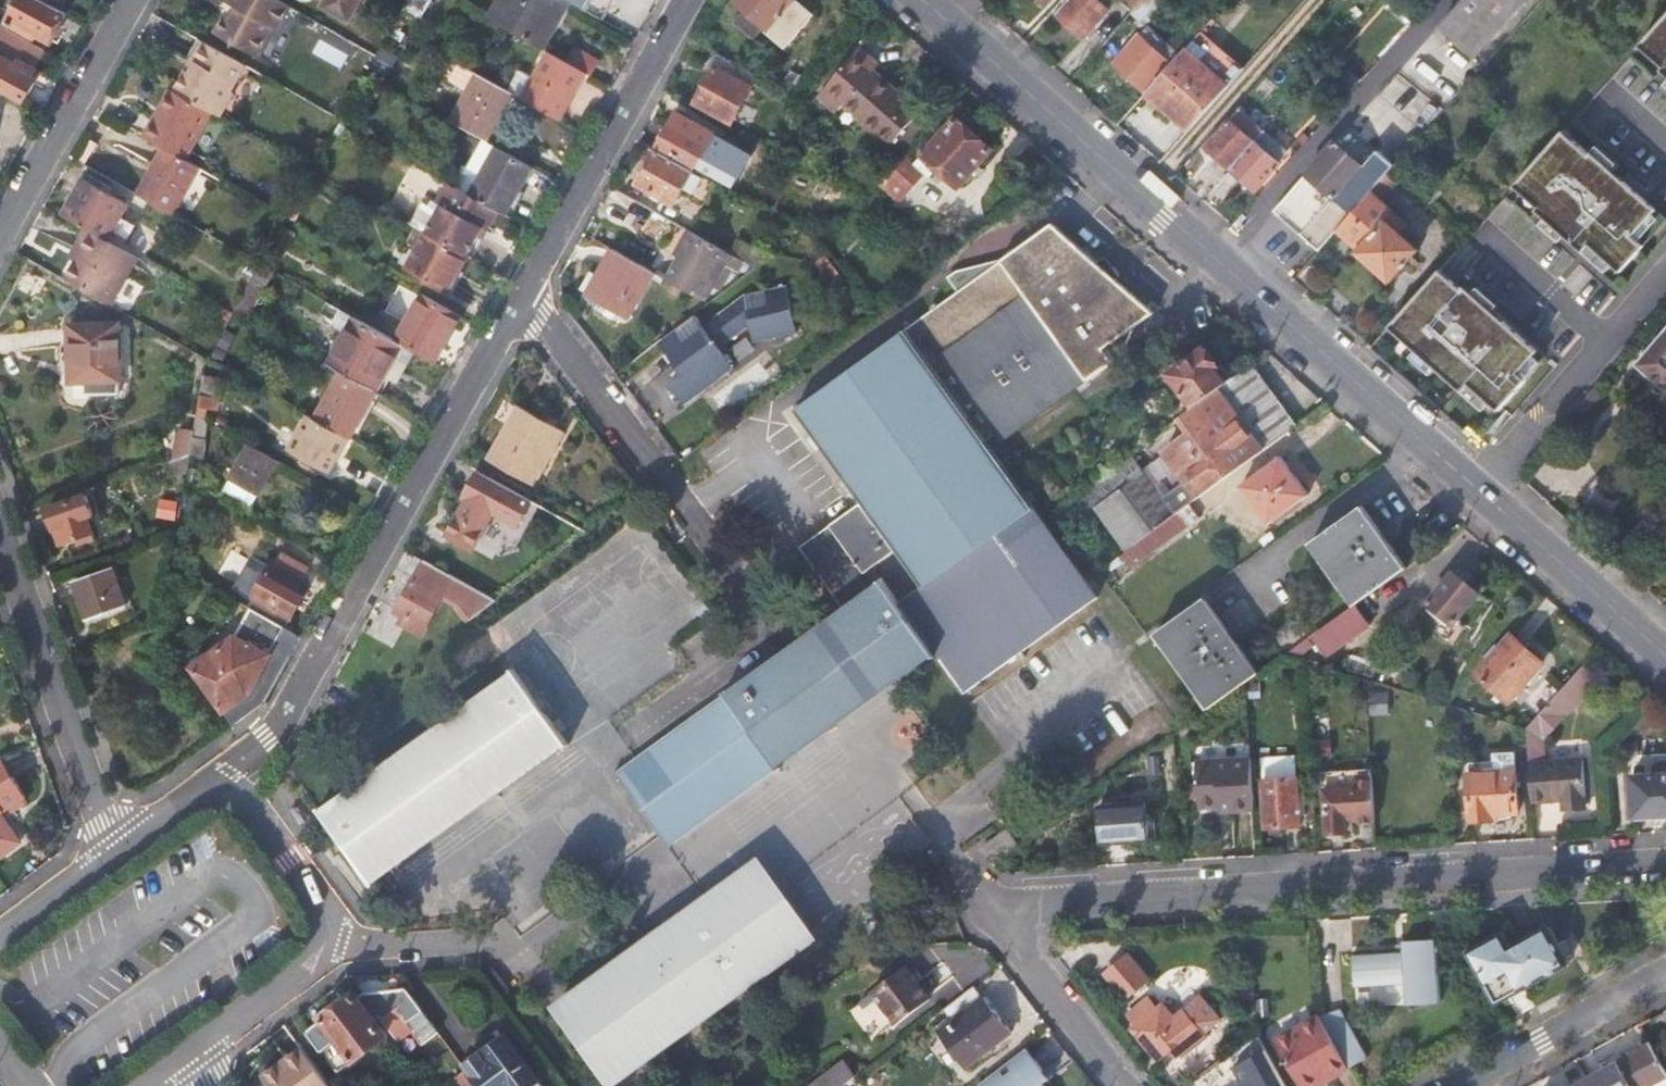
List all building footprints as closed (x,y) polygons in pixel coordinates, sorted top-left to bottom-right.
[(67,15),(40,0),(23,0),(8,24),(35,40),(38,35),(51,43),(67,15)] [(61,11),(67,0),(41,0),(61,11)] [(289,8),(275,0),(223,0),(222,2),(236,10),(231,19),(226,17),(216,35),(255,57),(271,29),(278,27),(289,8)] [(327,9),(348,20),(360,0),(332,0),(327,9)] [(489,20),(538,48),(552,26),(549,24),(562,0),(500,0),(489,20)] [(562,0),(602,23),(614,2),(611,0),(562,0)] [(738,4),(758,22),(783,44),(809,17),(790,0),(737,0),(736,2),(738,4)] [(1093,0),(1072,0),(1059,15),(1085,39),(1108,13),(1093,0)] [(1132,40),(1133,41),(1141,32),(1170,0),(1143,0),(1132,12),(1118,27),(1132,40)] [(1132,12),(1143,0),(1120,0),(1132,12)] [(1441,26),(1475,57),(1525,0),(1464,0),(1441,26)] [(748,33),(758,22),(738,4),(729,16),(748,33)] [(1647,38),(1665,55),(1665,17),(1647,38)] [(0,25),(0,91),(9,96),(12,92),(25,101),(36,81),(30,77),(35,69),(46,51),(0,25)] [(1094,55),(1108,68),(1132,40),(1118,27),(1094,55)] [(892,47),(873,30),(833,73),(852,90),(857,84),(905,126),(933,94),(885,53),(892,47)] [(1176,62),(1141,32),(1133,41),(1167,73),(1176,62)] [(322,37),(314,50),(342,67),(350,54),(322,37)] [(1647,38),(1641,45),(1665,67),(1665,66),(1665,55),(1647,38)] [(1133,41),(1132,40),(1108,68),(1143,100),(1147,95),(1167,73),(1133,41)] [(246,68),(202,43),(192,61),(196,63),(190,74),(186,72),(174,93),(176,94),(212,114),(220,119),(233,95),(231,93),(246,68)] [(573,48),(565,63),(585,74),(588,76),(596,61),(573,48)] [(514,97),(520,100),(555,120),(574,86),(577,87),(585,74),(565,63),(547,53),(532,79),(519,72),(507,93),(514,97)] [(1147,95),(1190,134),(1235,84),(1208,60),(1201,67),(1184,53),(1176,62),(1167,73),(1147,95)] [(41,73),(35,69),(30,77),(36,81),(41,73)] [(715,70),(697,101),(734,122),(751,90),(715,70)] [(480,78),(454,125),(488,144),(514,97),(507,93),(480,78)] [(186,161),(212,114),(176,94),(159,122),(155,120),(145,138),(164,149),(186,161)] [(1207,148),(1232,171),(1263,136),(1238,113),(1207,148)] [(694,168),(691,172),(692,172),(704,179),(712,165),(700,159),(705,148),(712,152),(719,139),(677,115),(660,147),(694,168)] [(923,152),(958,184),(990,148),(955,117),(923,152)] [(1569,149),(1577,140),(1566,130),(1558,139),(1569,149)] [(1288,158),(1263,136),(1232,171),(1257,193),(1288,158)] [(1665,224),(1665,215),(1594,151),(1592,154),(1577,140),(1569,149),(1558,139),(1521,180),(1545,201),(1540,207),(1538,210),(1585,251),(1591,244),(1624,272),(1665,224)] [(1296,232),(1319,251),(1337,230),(1370,193),(1388,173),(1394,167),(1376,151),(1361,166),(1335,144),(1306,175),(1329,195),(1296,232)] [(164,149),(137,197),(173,217),(200,169),(186,161),(164,149)] [(499,150),(473,198),(495,211),(505,216),(532,169),(499,150)] [(674,204),(692,172),(691,172),(657,153),(639,183),(674,204)] [(918,176),(897,157),(885,170),(907,189),(918,176)] [(1329,195),(1306,175),(1275,210),(1296,232),(1329,195)] [(1545,201),(1521,180),(1517,186),(1540,207),(1545,201)] [(83,182),(63,216),(108,241),(127,206),(83,182)] [(495,211),(473,198),(465,194),(449,185),(438,205),(443,207),(427,236),(467,259),(484,230),(488,233),(499,213),(495,211)] [(1370,193),(1337,230),(1360,249),(1356,253),(1387,282),(1416,250),(1397,233),(1405,224),(1370,193)] [(136,229),(120,220),(108,241),(124,250),(136,229)] [(988,265),(953,288),(952,288),(934,301),(931,298),(925,301),(929,306),(901,325),(903,328),(797,408),(865,502),(803,548),(837,594),(844,589),(851,598),(981,501),(1012,478),(988,442),(983,435),(995,427),(999,434),(1004,440),(1115,358),(1107,347),(1155,311),(1114,275),(1108,281),(1101,273),(1099,274),(1092,264),(1096,260),(1051,221),(1011,249),(996,260),(988,265)] [(81,252),(65,280),(111,306),(138,258),(87,229),(75,249),(81,252)] [(418,231),(409,246),(418,252),(427,236),(418,231)] [(714,278),(728,254),(688,232),(674,256),(679,260),(666,282),(694,298),(698,292),(708,297),(718,280),(714,278)] [(418,252),(409,246),(399,265),(448,294),(467,259),(427,236),(418,252)] [(738,240),(730,255),(754,268),(768,257),(738,240)] [(626,319),(652,274),(612,252),(587,297),(626,319)] [(1551,275),(1566,289),(1584,268),(1569,255),(1551,275)] [(943,272),(953,288),(988,265),(996,260),(993,257),(953,265),(943,272)] [(1114,275),(1096,260),(1092,264),(1099,274),(1101,273),(1108,281),(1114,275)] [(1518,374),(1538,352),(1465,287),(1462,290),(1441,271),(1390,328),(1464,393),(1470,386),(1499,412),(1526,381),(1518,374)] [(735,370),(719,350),(750,326),(754,342),(797,332),(786,286),(745,294),(709,320),(700,321),(695,314),(659,341),(684,375),(670,386),(686,406),(735,370)] [(443,352),(463,317),(427,297),(407,332),(443,352)] [(359,301),(350,316),(357,320),(383,335),(392,320),(359,301)] [(357,320),(331,367),(345,375),(378,393),(404,346),(400,344),(383,335),(357,320)] [(118,382),(117,328),(69,328),(70,383),(85,382),(85,394),(115,394),(115,382),(118,382)] [(1638,365),(1665,389),(1665,333),(1638,365)] [(1174,373),(1197,406),(1227,384),(1228,383),(1218,368),(1221,366),(1209,348),(1174,373)] [(1260,379),(1250,366),(1228,383),(1227,384),(1237,396),(1260,379)] [(345,375),(317,422),(349,440),(351,441),(378,393),(345,375)] [(1148,469),(1135,452),(1056,512),(1070,530),(1100,510),(1129,548),(1168,519),(1294,424),(1260,379),(1237,396),(1227,384),(1197,406),(1182,418),(1194,435),(1148,469)] [(222,383),(204,380),(199,410),(216,414),(222,383)] [(538,483),(568,429),(522,404),(492,458),(538,483)] [(329,476),(349,440),(317,422),(310,417),(290,454),(329,476)] [(988,442),(999,434),(995,427),(983,435),(988,442)] [(178,428),(172,459),(191,452),(195,432),(178,428)] [(261,494),(279,462),(252,447),(234,479),(261,494)] [(1308,495),(1281,457),(1243,484),(1270,522),(1308,495)] [(521,524),(535,500),(483,472),(470,496),(473,497),(452,535),(477,548),(497,512),(521,524)] [(1094,595),(1012,478),(981,501),(851,598),(857,606),(849,611),(613,783),(663,851),(667,848),(680,838),(933,656),(961,693),(1094,595)] [(251,511),(261,494),(234,479),(225,495),(251,511)] [(48,508),(62,543),(92,533),(84,509),(92,507),(87,494),(48,508)] [(1315,540),(1359,601),(1373,591),(1409,565),(1366,504),(1315,540)] [(1178,533),(1168,519),(1129,548),(1140,562),(1178,533)] [(284,557),(278,568),(305,584),(311,573),(284,557)] [(444,600),(474,617),(494,602),(427,564),(399,613),(411,620),(407,628),(423,637),(444,600)] [(261,600),(292,619),(295,620),(313,589),(305,584),(278,568),(276,566),(258,598),(261,600)] [(124,603),(111,567),(75,580),(87,616),(124,603)] [(1433,605),(1457,624),(1482,593),(1457,574),(1433,605)] [(837,594),(843,603),(851,598),(844,589),(837,594)] [(843,603),(849,611),(857,606),(851,598),(843,603)] [(1161,633),(1212,707),(1246,682),(1262,671),(1210,598),(1161,633)] [(288,627),(292,619),(261,600),(255,609),(288,627)] [(1314,633),(1325,649),(1333,652),(1374,622),(1359,601),(1314,633)] [(232,643),(193,671),(235,727),(266,705),(280,679),(289,663),(275,655),(289,628),(288,627),(255,609),(252,607),(232,643)] [(275,655),(289,663),(304,637),(289,628),(275,655)] [(1542,661),(1513,635),(1479,672),(1508,699),(1542,661)] [(1548,757),(1546,736),(1547,720),(1563,717),(1600,678),(1584,665),(1528,726),(1528,737),(1532,805),(1563,802),(1564,809),(1588,808),(1584,754),(1548,757)] [(375,888),(400,869),(566,749),(514,679),(346,799),(322,815),(375,888)] [(1517,809),(1515,771),(1514,751),(1493,752),(1494,772),(1467,774),(1470,820),(1493,819),(1492,811),(1517,809)] [(1230,810),(1254,809),(1251,757),(1196,762),(1200,808),(1230,806),(1230,810)] [(35,809),(23,788),(19,791),(4,764),(0,766),(0,829),(35,809)] [(1634,775),(1635,816),(1665,814),(1665,773),(1634,775)] [(1298,778),(1265,780),(1267,828),(1301,826),(1298,778)] [(1357,790),(1326,791),(1328,834),(1349,833),(1347,815),(1359,814),(1360,821),(1376,820),(1374,782),(1356,783),(1357,790)] [(1147,841),(1145,805),(1099,807),(1101,844),(1147,841)] [(1002,835),(983,848),(993,860),(1018,843),(1008,830),(1002,835)] [(706,896),(660,929),(584,984),(569,996),(577,1007),(575,1007),(623,1074),(806,943),(813,939),(757,859),(706,896)] [(1466,952),(1495,1004),(1568,963),(1548,927),(1511,948),(1502,932),(1466,952)] [(1443,1001),(1439,937),(1406,939),(1407,950),(1356,952),(1357,984),(1408,982),(1409,1002),(1443,1001)] [(1110,974),(1130,1001),(1154,983),(1134,957),(1110,974)] [(874,992),(897,1025),(930,1001),(907,968),(874,992)] [(985,1001),(976,988),(944,1012),(953,1024),(939,1034),(965,1070),(1013,1035),(989,999),(985,1001)] [(1249,989),(1241,989),(1242,1001),(1250,1000),(1249,989)] [(428,1043),(444,1031),(415,993),(366,994),(359,999),(356,996),(323,1019),(326,1023),(312,1033),(341,1075),(391,1038),(378,1020),(384,1016),(387,1021),(404,1009),(428,1043)] [(1175,1050),(1183,1060),(1210,1039),(1191,1013),(1183,1020),(1171,1006),(1165,1010),(1156,998),(1136,1013),(1144,1024),(1139,1027),(1163,1059),(1175,1050)] [(1341,1007),(1322,1017),(1351,1069),(1370,1059),(1341,1007)] [(1351,1069),(1322,1017),(1277,1042),(1302,1085),(1309,1085),(1332,1073),(1335,1078),(1351,1069)] [(1278,1071),(1258,1035),(1244,1046),(1255,1066),(1238,1075),(1244,1085),(1267,1085),(1263,1080),(1278,1071)] [(470,1065),(473,1070),(483,1082),(486,1085),(548,1085),(510,1037),(470,1065)] [(1665,1080),(1665,1064),(1654,1042),(1590,1078),(1595,1085),(1654,1085),(1665,1080)] [(264,1074),(273,1085),(334,1085),(303,1045),(264,1074)] [(1029,1050),(981,1085),(1046,1085),(1052,1081),(1029,1050)] [(825,1085),(843,1085),(854,1078),(844,1063),(821,1079),(825,1085)] [(1242,1084),(1235,1069),(1203,1085),(1237,1085),(1242,1084)] [(466,1085),(474,1085),(483,1082),(473,1070),(461,1079),(466,1085)] [(1590,1078),(1575,1085),(1595,1085),(1590,1078)]
